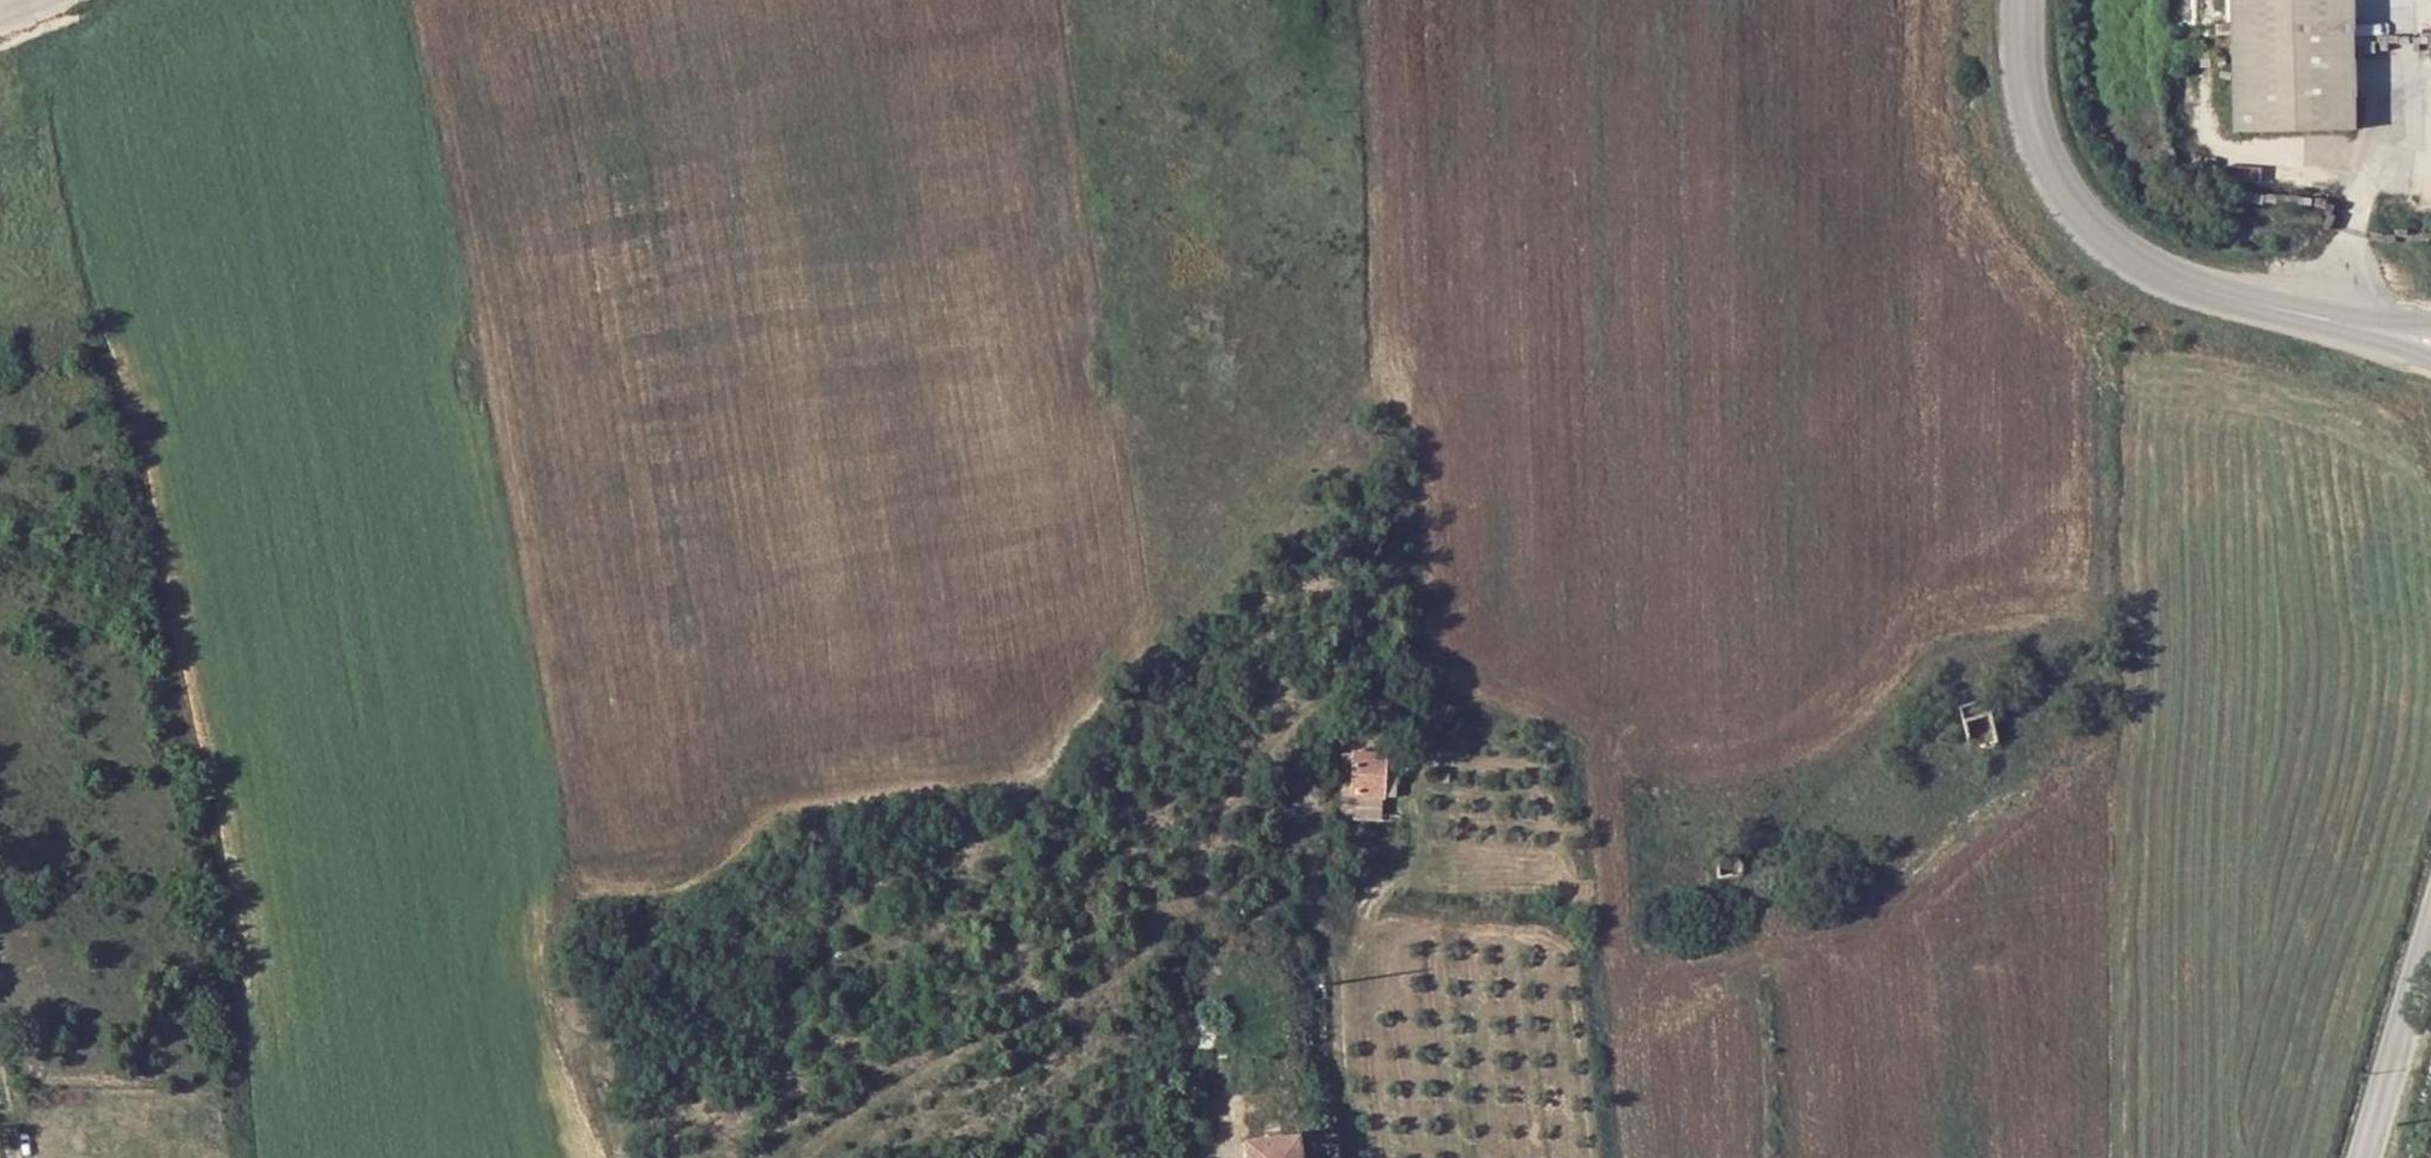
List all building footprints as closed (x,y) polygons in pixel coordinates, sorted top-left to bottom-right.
[(2234,133),(2355,130),(2352,0),(2231,0),(2234,133)] [(1385,754),(1345,753),(1344,774),(1355,775),(1354,794),(1383,795),(1385,754)] [(1741,848),(1716,851),(1720,878),(1744,875),(1741,848)] [(1299,1135),(1248,1142),(1250,1157),(1302,1157),(1299,1135)]
